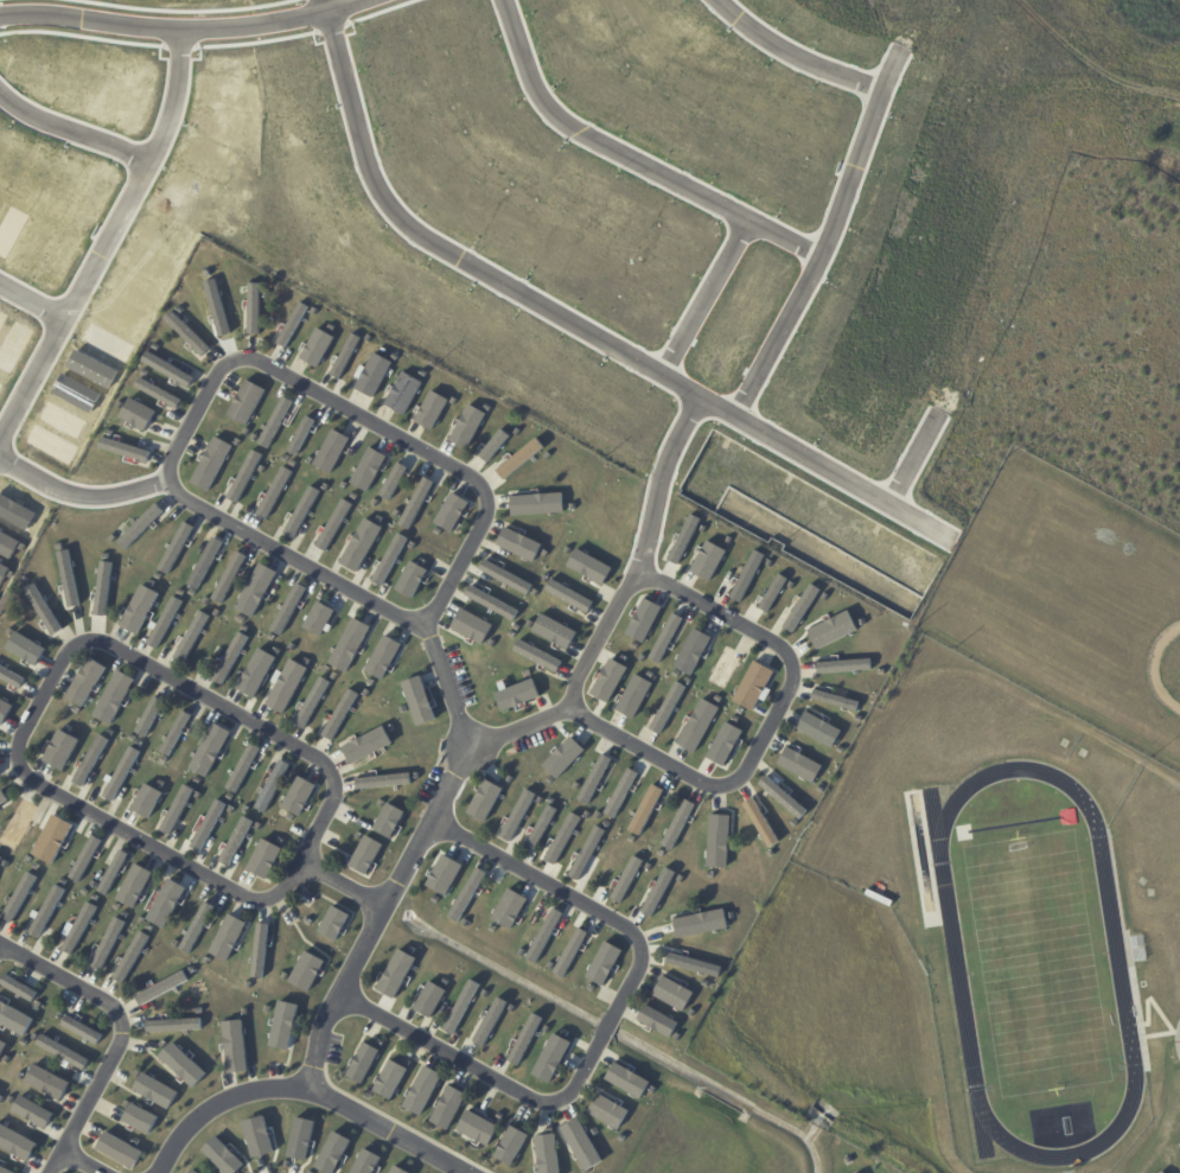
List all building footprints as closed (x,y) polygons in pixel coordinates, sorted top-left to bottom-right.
[(1173,153),(1179,156),(1179,177),(1166,172),(1173,153)] [(247,335),(259,335),(260,283),(248,283),(247,335)] [(203,356),(210,348),(171,312),(164,320),(203,356)] [(300,359),(318,368),(333,337),(316,328),(300,359)] [(330,375),(339,379),(359,337),(350,333),(330,375)] [(356,390),(375,398),(390,360),(371,352),(356,390)] [(194,374),(145,354),(140,365),(190,385),(194,374)] [(421,380),(400,372),(385,406),(406,415),(421,380)] [(181,400),(139,378),(134,387),(176,409),(181,400)] [(265,390),(245,380),(226,416),(246,426),(265,390)] [(414,421),(431,430),(448,399),(430,390),(414,421)] [(259,444),(269,449),(291,400),(281,396),(259,444)] [(155,410),(128,398),(119,419),(146,431),(155,410)] [(467,449),(486,413),(468,404),(449,440),(467,449)] [(297,456),(314,420),(304,416),(287,452),(297,456)] [(331,475),(349,437),(330,429),(313,466),(331,475)] [(487,462),(510,437),(501,429),(478,454),(487,462)] [(231,445),(213,436),(190,483),(209,492),(231,445)] [(98,448),(146,463),(150,452),(102,437),(98,448)] [(504,480),(544,448),(536,438),(496,470),(504,480)] [(350,484),(368,493),(385,455),(368,447),(350,484)] [(259,454),(249,449),(228,499),(239,504),(259,454)] [(406,466),(395,462),(380,496),(390,501),(406,466)] [(268,519),(291,471),(281,466),(257,514),(268,519)] [(399,525),(409,530),(433,482),(423,476),(399,525)] [(319,491),(309,486),(284,533),(294,539),(319,491)] [(469,503),(452,492),(434,523),(451,533),(469,503)] [(563,514),(562,494),(510,496),(511,515),(563,514)] [(315,546),(325,551),(352,505),(342,499),(315,546)] [(699,518),(688,514),(669,561),(679,565),(699,518)] [(381,527),(364,518),(339,563),(357,573),(381,527)] [(159,571),(170,575),(192,526),(181,521),(159,571)] [(541,544),(505,527),(496,545),(533,562),(541,544)] [(406,537),(395,533),(373,582),(383,587),(406,537)] [(691,573),(712,582),(725,549),(704,541),(691,573)] [(66,608),(77,606),(70,550),(59,552),(66,608)] [(567,568),(604,585),(612,566),(575,550),(567,568)] [(764,555),(754,550),(730,598),(740,603),(764,555)] [(395,589),(413,598),(428,570),(410,560),(395,589)] [(104,616),(113,564),(101,562),(92,615),(104,616)] [(532,582),(482,562),(478,573),(528,593),(532,582)] [(276,572),(259,563),(235,609),(253,618),(276,572)] [(767,613),(786,579),(777,574),(759,608),(767,613)] [(272,632),(282,636),(304,587),(294,582),(272,632)] [(544,593),(589,611),(594,600),(549,582),(544,593)] [(785,629),(796,633),(817,588),(807,583),(785,629)] [(50,637),(61,631),(35,584),(25,589),(50,637)] [(138,635),(158,593),(140,584),(120,626),(138,635)] [(659,605),(640,598),(627,637),(646,643),(659,605)] [(323,636),(333,608),(314,602),(304,629),(323,636)] [(451,631),(483,644),(492,623),(460,609),(451,631)] [(174,659),(185,664),(208,616),(197,610),(174,659)] [(807,630),(816,650),(857,630),(847,610),(807,630)] [(648,658),(659,664),(683,618),(672,613),(648,658)] [(532,632),(568,649),(576,632),(540,614),(532,632)] [(368,625),(349,617),(330,665),(349,673),(368,625)] [(711,637),(692,628),(675,665),(693,674),(711,637)] [(214,681),(225,686),(246,636),(235,631),(214,681)] [(45,648),(17,633),(7,653),(35,668),(45,648)] [(384,680),(400,642),(381,635),(366,672),(384,680)] [(513,651),(557,673),(562,662),(518,640),(513,651)] [(707,682),(725,690),(742,653),(724,645),(707,682)] [(274,655),(256,648),(238,691),(256,698),(274,655)] [(65,698),(83,708),(105,667),(88,658),(65,698)] [(592,696),(610,703),(626,666),(607,658),(592,696)] [(305,666),(288,659),(282,674),(279,672),(265,706),(285,714),(305,666)] [(765,701),(770,691),(766,688),(774,671),(752,660),(733,701),(753,710),(759,699),(765,701)] [(817,673),(870,671),(870,660),(816,661),(817,673)] [(19,689),(24,679),(0,666),(0,678),(19,689)] [(94,718),(113,725),(132,677),(113,670),(94,718)] [(617,711),(636,719),(651,681),(632,674),(617,711)] [(402,682),(416,726),(435,720),(421,676),(402,682)] [(327,681),(318,677),(295,725),(305,730),(327,681)] [(494,694),(502,713),(540,697),(532,679),(494,694)] [(684,687),(673,682),(651,729),(661,735),(684,687)] [(331,740),(358,695),(348,689),(322,735),(331,740)] [(163,702),(153,696),(135,732),(145,737),(163,702)] [(718,708),(700,698),(676,744),(695,753),(718,708)] [(13,705),(0,699),(0,724),(2,725),(13,705)] [(188,714),(179,710),(162,753),(172,757),(188,714)] [(839,729),(805,711),(795,730),(829,748),(839,729)] [(207,778),(230,732),(213,722),(189,769),(207,778)] [(741,729),(722,722),(708,759),(727,767),(741,729)] [(350,765),(392,744),(383,726),(341,747),(350,765)] [(63,771),(78,739),(58,729),(43,761),(63,771)] [(73,783),(84,788),(107,739),(96,734),(73,783)] [(542,765),(557,779),(585,750),(570,736),(542,765)] [(228,790),(238,794),(257,746),(247,742),(228,790)] [(104,797),(114,802),(138,751),(127,746),(104,797)] [(815,781),(822,762),(783,749),(777,767),(815,781)] [(609,758),(599,753),(580,801),(590,805),(609,758)] [(287,763),(276,759),(256,809),(267,814),(287,763)] [(613,818),(638,773),(628,768),(604,813),(613,818)] [(356,780),(357,791),(410,783),(409,772),(356,780)] [(759,784),(799,821),(807,812),(767,775),(759,784)] [(301,817),(315,784),(297,776),(282,808),(301,817)] [(501,786),(482,779),(468,815),(487,822),(501,786)] [(132,811),(151,818),(161,791),(142,784),(132,811)] [(160,830),(171,836),(193,789),(182,784),(160,830)] [(662,790),(651,784),(628,831),(640,836),(662,790)] [(535,795),(524,789),(499,837),(510,842),(535,795)] [(2,791),(0,792),(0,805),(8,800),(2,791)] [(17,797),(0,844),(0,845),(18,852),(36,804),(17,797)] [(778,842),(752,798),(743,804),(768,848),(778,842)] [(662,845),(672,850),(694,804),(684,799),(662,845)] [(404,811),(385,803),(374,830),(392,838),(404,811)] [(534,850),(555,810),(546,806),(526,846),(534,850)] [(555,865),(579,817),(568,812),(545,860),(555,865)] [(52,865),(73,825),(52,814),(31,854),(52,865)] [(727,867),(729,815),(709,815),(707,866),(727,867)] [(231,867),(250,820),(240,816),(220,863),(231,867)] [(605,831),(594,825),(568,876),(578,881),(605,831)] [(101,841),(91,835),(69,877),(79,882),(101,841)] [(367,875),(381,843),(363,835),(349,867),(367,875)] [(282,848),(261,839),(246,870),(267,880),(282,848)] [(98,889),(107,894),(128,853),(119,849),(98,889)] [(425,885),(446,896),(462,865),(442,854),(425,885)] [(610,899),(621,904),(642,860),(631,855),(610,899)] [(133,909),(152,873),(134,863),(115,900),(133,909)] [(673,871),(662,867),(643,914),(654,918),(673,871)] [(3,917),(13,922),(35,877),(25,872),(3,917)] [(164,929),(185,888),(168,879),(146,919),(164,929)] [(39,938),(64,890),(54,885),(29,932),(39,938)] [(511,929),(527,898),(508,888),(492,919),(511,929)] [(61,950),(72,955),(95,907),(85,902),(74,926),(68,923),(63,934),(67,936),(61,950)] [(214,907),(204,902),(178,949),(188,954),(214,907)] [(336,941),(349,914),(331,906),(318,933),(336,941)] [(728,928),(723,909),(672,920),(677,939),(728,928)] [(226,962),(246,923),(228,914),(208,953),(226,962)] [(90,965),(101,971),(124,922),(114,917),(90,965)] [(270,925),(258,923),(250,977),(261,979),(270,925)] [(563,978),(587,933),(577,927),(553,973),(563,978)] [(115,980),(125,984),(146,935),(136,930),(115,980)] [(606,986),(620,948),(601,941),(587,979),(606,986)] [(395,999),(415,958),(397,949),(377,991),(395,999)] [(310,992),(324,960),(302,951),(289,984),(310,992)] [(717,976),(719,965),(667,954),(665,964),(717,976)] [(134,994),(138,1004),(188,983),(183,973),(134,994)] [(3,976),(0,983),(0,987),(33,1000),(37,989),(3,976)] [(651,996),(684,1011),(693,991),(660,976),(651,996)] [(479,985),(469,980),(443,1029),(453,1035),(479,985)] [(432,1018),(445,989),(427,981),(414,1010),(432,1018)] [(505,1001),(494,996),(475,1043),(486,1048),(505,1001)] [(267,1046),(287,1051),(298,1005),(279,1000),(267,1046)] [(24,1036),(33,1018),(0,1001),(0,1024),(24,1036)] [(671,1037),(678,1021),(644,1006),(637,1021),(671,1037)] [(518,1066),(541,1018),(531,1013),(508,1061),(518,1066)] [(98,1044),(102,1033),(66,1017),(61,1027),(98,1044)] [(147,1032),(201,1030),(200,1019),(146,1021),(147,1032)] [(221,1022),(228,1073),(248,1071),(241,1019),(221,1022)] [(549,1084),(571,1042),(553,1033),(532,1075),(549,1084)] [(89,1060),(40,1035),(35,1045),(84,1070),(89,1060)] [(158,1057),(193,1088),(206,1074),(172,1042),(158,1057)] [(346,1076),(362,1084),(379,1050),(363,1042),(346,1076)] [(373,1091),(392,1100),(406,1068),(388,1059),(373,1091)] [(650,1080),(613,1063),(604,1082),(642,1098),(650,1080)] [(69,1081),(31,1065),(24,1084),(62,1099),(69,1081)] [(441,1074),(423,1065),(403,1107),(421,1116),(441,1074)] [(178,1089),(140,1074),(132,1092),(170,1108),(178,1089)] [(448,1130),(465,1094),(448,1085),(430,1122),(448,1130)] [(618,1130),(628,1111),(597,1094),(587,1113),(618,1130)] [(53,1114),(20,1095),(11,1111),(45,1129),(53,1114)] [(121,1121),(149,1135),(158,1116),(130,1103),(121,1121)] [(498,1125),(466,1110),(456,1131),(488,1146),(498,1125)] [(271,1154),(266,1116),(244,1120),(249,1158),(271,1154)] [(315,1121),(295,1117),(286,1157),(306,1161),(315,1121)] [(581,1172),(600,1164),(580,1118),(562,1125),(581,1172)] [(28,1161),(37,1144),(0,1125),(0,1147),(28,1161)] [(526,1133),(508,1126),(495,1159),(514,1166),(526,1133)] [(350,1140),(332,1131),(314,1167),(326,1172),(334,1172),(350,1140)] [(142,1150),(103,1132),(94,1150),(134,1169),(142,1150)] [(554,1134),(534,1137),(539,1172),(559,1172),(554,1134)] [(225,1172),(236,1172),(244,1164),(215,1136),(201,1150),(225,1172)] [(380,1157),(363,1148),(350,1172),(372,1172),(380,1157)]
